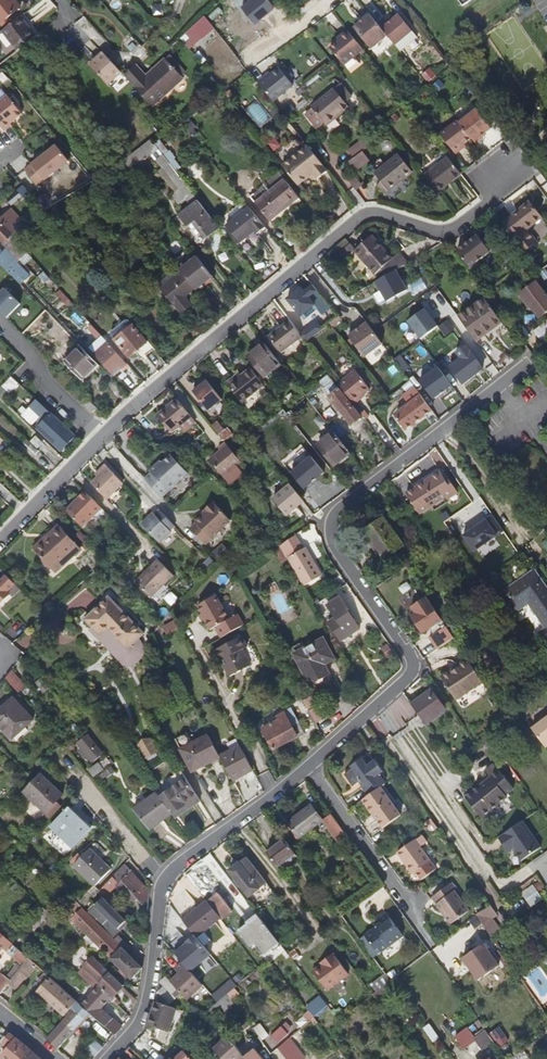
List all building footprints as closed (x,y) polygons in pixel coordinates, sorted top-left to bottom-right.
[(24,0),(0,0),(0,11),(7,19),(26,3),(24,0)] [(211,22),(222,13),(218,8),(207,17),(211,22)] [(180,37),(191,50),(216,28),(205,15),(180,37)] [(379,24),(371,15),(355,28),(372,49),(389,36),(379,24)] [(413,31),(400,15),(391,22),(387,17),(379,24),(389,36),(396,45),(413,31)] [(33,38),(36,36),(21,16),(3,30),(18,50),(33,38)] [(362,48),(347,29),(339,35),(341,37),(336,41),(329,46),(343,63),(362,48)] [(401,51),(418,37),(413,31),(396,45),(401,51)] [(388,37),(373,49),(377,54),(392,42),(388,37)] [(123,73),(105,52),(91,64),(110,85),(123,73)] [(39,71),(50,62),(44,55),(34,64),(39,71)] [(153,106),(182,80),(180,78),(183,75),(168,58),(165,61),(165,60),(144,79),(135,68),(127,76),(153,106)] [(293,86),(280,69),(271,75),(266,79),(264,77),(257,82),(273,101),(293,86)] [(350,108),(346,102),(352,97),(341,84),(313,107),(328,126),(350,108)] [(0,101),(0,125),(4,130),(12,125),(10,123),(22,114),(7,95),(0,101)] [(246,108),(259,126),(271,117),(259,99),(246,108)] [(482,137),(493,129),(478,111),(461,124),(459,122),(441,136),(457,156),(465,150),(463,148),(473,140),(477,144),(484,139),(482,137)] [(362,152),(372,144),(366,137),(350,150),(355,157),(362,152)] [(130,170),(157,147),(155,144),(151,139),(147,142),(130,156),(124,161),(124,162),(124,163),(130,170)] [(152,155),(162,169),(169,163),(176,172),(181,167),(175,159),(176,158),(170,151),(172,149),(167,142),(164,145),(160,140),(155,144),(157,147),(159,150),(152,155)] [(69,161),(56,145),(25,170),(37,186),(69,161)] [(317,179),(327,171),(307,146),(283,165),(299,185),(313,174),(317,179)] [(130,156),(124,148),(118,153),(124,161),(130,156)] [(353,170),(367,159),(362,152),(355,157),(348,163),(353,170)] [(390,192),(414,173),(400,156),(376,175),(390,192)] [(354,172),(369,161),(367,159),(353,170),(354,172)] [(462,175),(449,159),(426,178),(439,194),(462,175)] [(176,172),(169,163),(162,169),(159,171),(175,193),(172,195),(179,204),(186,199),(191,205),(197,200),(176,172)] [(363,186),(356,177),(350,182),(357,191),(363,186)] [(269,220),(297,197),(283,179),(254,202),(269,220)] [(11,205),(28,192),(24,185),(6,198),(11,205)] [(32,211),(38,207),(33,200),(27,204),(32,211)] [(218,227),(197,200),(191,205),(178,214),(187,225),(195,219),(207,236),(218,227)] [(528,231),(543,219),(531,204),(502,227),(524,255),(538,244),(528,231)] [(265,228),(249,208),(225,227),(238,244),(253,232),(256,235),(265,228)] [(23,230),(15,222),(19,218),(13,212),(2,222),(12,234),(11,235),(14,239),(23,230)] [(0,220),(0,238),(19,259),(27,253),(14,239),(11,235),(12,234),(2,222),(0,220)] [(207,242),(195,227),(194,242),(200,249),(207,242)] [(221,231),(227,239),(230,237),(224,229),(221,231)] [(408,263),(399,251),(392,257),(373,233),(354,249),(378,279),(396,269),(408,263)] [(470,268),(490,252),(478,236),(457,251),(470,268)] [(4,250),(0,254),(0,263),(1,264),(13,276),(19,283),(27,274),(4,250)] [(234,254),(241,263),(244,260),(237,251),(234,254)] [(212,275),(196,254),(179,268),(182,272),(194,288),(195,289),(212,275)] [(1,264),(0,265),(0,275),(7,283),(13,276),(1,264)] [(158,285),(161,289),(182,272),(179,268),(158,285)] [(378,279),(374,282),(379,290),(382,289),(383,292),(383,294),(387,301),(407,290),(396,269),(378,279)] [(184,296),(194,288),(182,272),(161,289),(173,304),(175,303),(181,312),(191,305),(184,296)] [(536,281),(520,294),(539,318),(546,312),(546,296),(536,281)] [(312,301),(301,288),(287,299),(298,313),(312,301)] [(6,318),(20,304),(4,289),(0,293),(0,311),(6,318)] [(476,341),(502,322),(486,299),(460,318),(476,341)] [(408,321),(421,339),(438,326),(425,308),(408,321)] [(406,319),(399,324),(410,340),(417,335),(406,319)] [(302,336),(290,320),(269,337),(282,353),(302,336)] [(383,343),(365,320),(358,325),(360,328),(356,331),(349,336),(365,357),(383,343)] [(535,332),(543,342),(546,338),(546,322),(535,332)] [(147,343),(133,325),(115,340),(129,357),(140,349),(145,355),(154,347),(149,341),(147,343)] [(250,358),(266,345),(264,342),(248,355),(250,358)] [(126,363),(108,343),(95,354),(114,375),(126,363)] [(280,362),(266,345),(250,358),(265,375),(280,362)] [(81,380),(97,365),(80,347),(64,361),(81,380)] [(428,398),(450,391),(439,361),(418,368),(428,398)] [(245,406),(267,388),(251,369),(229,386),(245,406)] [(369,389),(355,370),(338,383),(354,403),(361,398),(360,396),(369,389)] [(481,377),(476,370),(462,379),(467,387),(481,377)] [(229,386),(242,376),(239,372),(226,382),(229,386)] [(205,410),(222,402),(212,379),(195,386),(205,410)] [(361,418),(334,383),(324,390),(351,425),(361,418)] [(404,428),(431,409),(420,394),(394,414),(404,428)] [(76,436),(37,399),(31,406),(42,416),(40,418),(40,422),(42,424),(38,428),(61,451),(76,436)] [(194,416),(178,399),(158,415),(173,432),(194,416)] [(89,400),(85,404),(92,412),(97,408),(89,400)] [(347,455),(331,435),(319,445),(334,465),(347,455)] [(242,462),(236,455),(225,442),(219,447),(221,449),(210,458),(224,476),(242,462)] [(161,497),(188,473),(171,455),(163,463),(159,466),(157,465),(149,471),(151,473),(145,479),(161,497)] [(291,472),(306,491),(314,485),(312,482),(317,478),(324,472),(312,456),(291,472)] [(124,484),(106,465),(100,471),(102,474),(99,477),(91,484),(107,500),(124,484)] [(446,496),(456,489),(450,480),(447,482),(440,472),(407,495),(420,513),(446,496)] [(304,501),(290,485),(273,499),(286,516),(304,501)] [(448,500),(458,493),(456,489),(446,496),(448,500)] [(82,529),(101,510),(85,493),(66,512),(82,529)] [(208,547),(233,524),(215,504),(206,512),(208,514),(202,519),(197,523),(199,525),(193,530),(208,547)] [(171,532),(176,527),(161,511),(156,515),(155,514),(142,525),(150,535),(151,534),(160,543),(172,533),(171,532)] [(473,552),(503,532),(492,516),(476,527),(477,528),(472,531),(471,530),(462,536),(473,552)] [(48,542),(62,529),(58,525),(45,538),(48,542)] [(62,556),(67,552),(71,556),(80,547),(62,529),(48,542),(45,538),(35,548),(52,566),(62,556)] [(301,544),(293,531),(283,539),(278,542),(280,545),(301,582),(320,571),(304,543),(301,544)] [(66,560),(71,556),(67,552),(62,556),(66,560)] [(150,600),(172,577),(158,562),(135,585),(150,600)] [(544,594),(546,592),(546,589),(535,570),(519,580),(521,583),(503,595),(507,600),(505,601),(514,614),(522,609),(527,605),(543,630),(538,633),(545,644),(546,642),(546,599),(544,594)] [(15,584),(7,576),(0,583),(0,604),(9,595),(7,592),(15,584)] [(359,629),(347,610),(349,608),(341,596),(327,604),(336,617),(328,622),(340,641),(359,629)] [(456,637),(428,596),(413,607),(417,613),(412,616),(424,633),(431,628),(436,634),(431,637),(439,649),(456,637)] [(108,597),(83,619),(91,628),(97,623),(105,631),(107,630),(126,650),(143,634),(108,597)] [(229,620),(217,597),(200,606),(206,619),(205,620),(211,631),(216,628),(222,638),(245,626),(239,615),(229,620)] [(543,630),(527,605),(522,609),(538,633),(543,630)] [(97,623),(91,628),(99,636),(105,631),(97,623)] [(179,629),(175,623),(167,627),(170,634),(179,629)] [(250,666),(241,650),(246,648),(240,638),(215,652),(220,662),(222,661),(230,677),(250,666)] [(333,659),(323,639),(294,654),(310,684),(327,675),(322,665),(333,659)] [(485,681),(469,657),(459,664),(459,663),(452,668),(452,669),(442,676),(458,699),(485,681)] [(445,711),(431,691),(411,705),(426,725),(445,711)] [(320,706),(315,695),(303,701),(308,712),(320,706)] [(13,699),(0,711),(0,728),(11,740),(33,720),(13,699)] [(329,717),(323,704),(320,706),(308,712),(315,724),(329,717)] [(305,734),(295,714),(288,718),(284,712),(277,715),(280,719),(262,729),(273,750),(297,737),(298,738),(305,734)] [(533,730),(546,749),(546,720),(533,730)] [(152,736),(138,742),(145,760),(159,755),(152,736)] [(220,757),(209,736),(181,750),(192,771),(193,771),(220,757)] [(97,756),(84,738),(77,744),(91,761),(97,756)] [(371,748),(378,743),(376,739),(368,744),(371,748)] [(254,771),(242,748),(221,759),(235,784),(243,780),(242,777),(254,771)] [(381,771),(374,761),(366,766),(361,758),(349,766),(350,768),(343,773),(352,785),(357,781),(359,780),(362,784),(360,785),(367,795),(379,787),(384,783),(377,773),(381,771)] [(475,812),(501,793),(500,791),(509,784),(491,760),(482,767),(487,773),(460,792),(475,812)] [(44,813),(61,796),(41,776),(24,794),(44,813)] [(197,795),(186,778),(159,797),(171,814),(172,815),(197,795)] [(399,815),(379,787),(367,795),(362,799),(381,827),(399,815)] [(159,797),(156,793),(132,810),(149,830),(171,814),(159,797)] [(175,819),(200,800),(197,795),(172,815),(175,819)] [(299,838),(322,820),(310,805),(287,823),(299,838)] [(73,848),(91,829),(69,808),(51,827),(73,848)] [(0,811),(0,821),(5,826),(10,821),(0,811)] [(348,837),(331,814),(322,820),(338,844),(348,837)] [(436,827),(430,818),(427,820),(433,828),(436,827)] [(523,821),(498,838),(508,852),(513,849),(514,848),(516,852),(515,853),(521,861),(541,848),(523,821)] [(430,862),(423,853),(432,846),(425,835),(415,842),(414,840),(396,853),(412,875),(430,862)] [(296,856),(285,842),(268,854),(279,869),(296,856)] [(111,870),(89,849),(73,865),(95,887),(111,870)] [(149,893),(125,864),(112,877),(118,883),(116,886),(123,894),(130,889),(148,909),(149,893)] [(258,889),(239,864),(229,872),(248,896),(258,889)] [(534,885),(538,891),(543,888),(539,882),(534,885)] [(469,913),(455,894),(458,892),(453,885),(433,899),(452,925),(469,913)] [(83,909),(93,898),(88,892),(78,903),(83,909)] [(207,902),(183,922),(193,934),(204,947),(210,942),(203,933),(220,919),(207,902)] [(499,931),(491,917),(494,915),(488,907),(476,915),(491,936),(499,931)] [(101,926),(83,909),(72,920),(110,958),(121,947),(113,938),(101,926)] [(113,938),(128,923),(116,911),(101,926),(113,938)] [(379,952),(401,936),(384,912),(376,918),(382,926),(377,930),(374,927),(363,935),(374,950),(376,948),(379,952)] [(279,944),(256,915),(246,923),(247,924),(237,932),(249,947),(255,943),(264,955),(279,944)] [(2,948),(16,960),(23,952),(0,933),(0,951),(2,948)] [(180,946),(173,952),(183,963),(190,971),(209,954),(204,947),(193,934),(185,942),(187,944),(184,947),(180,946)] [(485,945),(464,960),(479,982),(500,968),(485,945)] [(142,968),(139,965),(143,960),(137,954),(133,958),(121,947),(110,958),(109,958),(110,959),(120,969),(131,979),(142,968)] [(69,962),(78,971),(90,957),(81,949),(69,962)] [(299,956),(294,950),(288,955),(293,961),(299,956)] [(348,974),(333,953),(324,960),(325,962),(312,971),(326,990),(348,974)] [(10,980),(7,984),(16,992),(34,969),(31,967),(34,963),(27,958),(21,966),(10,980)] [(123,986),(103,967),(95,958),(79,974),(93,987),(98,982),(100,984),(114,997),(123,986)] [(5,977),(10,980),(21,966),(17,963),(5,977)] [(190,971),(183,963),(177,968),(180,972),(172,980),(179,987),(188,998),(202,985),(190,971)] [(305,978),(300,971),(285,982),(290,989),(305,978)] [(76,1001),(45,973),(39,980),(44,984),(37,992),(63,1015),(64,1015),(76,1001)] [(376,992),(390,981),(384,974),(370,985),(376,992)] [(179,987),(172,980),(167,975),(159,982),(164,987),(158,992),(169,1004),(176,997),(172,993),(179,987)] [(10,980),(5,977),(4,976),(0,976),(0,994),(7,984),(10,980)] [(376,1000),(400,982),(396,977),(390,981),(376,992),(372,995),(376,1000)] [(101,1008),(109,999),(112,1002),(113,1001),(116,998),(114,997),(100,984),(81,1005),(89,1013),(114,1035),(115,1036),(122,1027),(101,1008)] [(220,1008),(230,1000),(226,995),(217,1002),(210,1009),(213,1014),(220,1008)] [(230,1000),(220,1008),(224,1012),(233,1004),(230,1000)] [(57,1049),(89,1013),(81,1005),(76,1001),(64,1015),(67,1017),(56,1029),(52,1034),(49,1037),(48,1037),(47,1039),(57,1049)] [(169,1031),(178,1009),(158,1001),(149,1023),(169,1031)] [(317,1006),(309,1013),(312,1017),(320,1011),(317,1006)] [(308,1012),(296,1022),(301,1028),(313,1018),(312,1017),(309,1013),(308,1012)] [(480,1021),(471,1028),(476,1035),(486,1028),(480,1021)] [(276,1032),(282,1040),(288,1036),(291,1027),(286,1022),(276,1032)] [(265,1037),(268,1035),(260,1024),(253,1029),(260,1039),(265,1037)] [(52,1034),(56,1029),(51,1025),(47,1029),(52,1034)] [(467,1028),(455,1037),(465,1050),(476,1041),(467,1028)] [(489,1035),(497,1049),(506,1043),(497,1030),(489,1035)] [(282,1040),(276,1032),(272,1035),(278,1043),(282,1040)] [(33,1052),(25,1045),(10,1033),(4,1042),(10,1047),(1,1057),(4,1058),(27,1058),(33,1052)] [(228,1035),(213,1049),(217,1054),(221,1058),(241,1058),(244,1057),(228,1035)] [(289,1039),(284,1043),(278,1048),(286,1058),(305,1058),(289,1039)] [(244,1053),(254,1047),(249,1040),(239,1046),(244,1053)] [(94,1041),(87,1049),(95,1056),(102,1048),(94,1041)] [(262,1042),(244,1057),(245,1058),(274,1058),(262,1042)]
